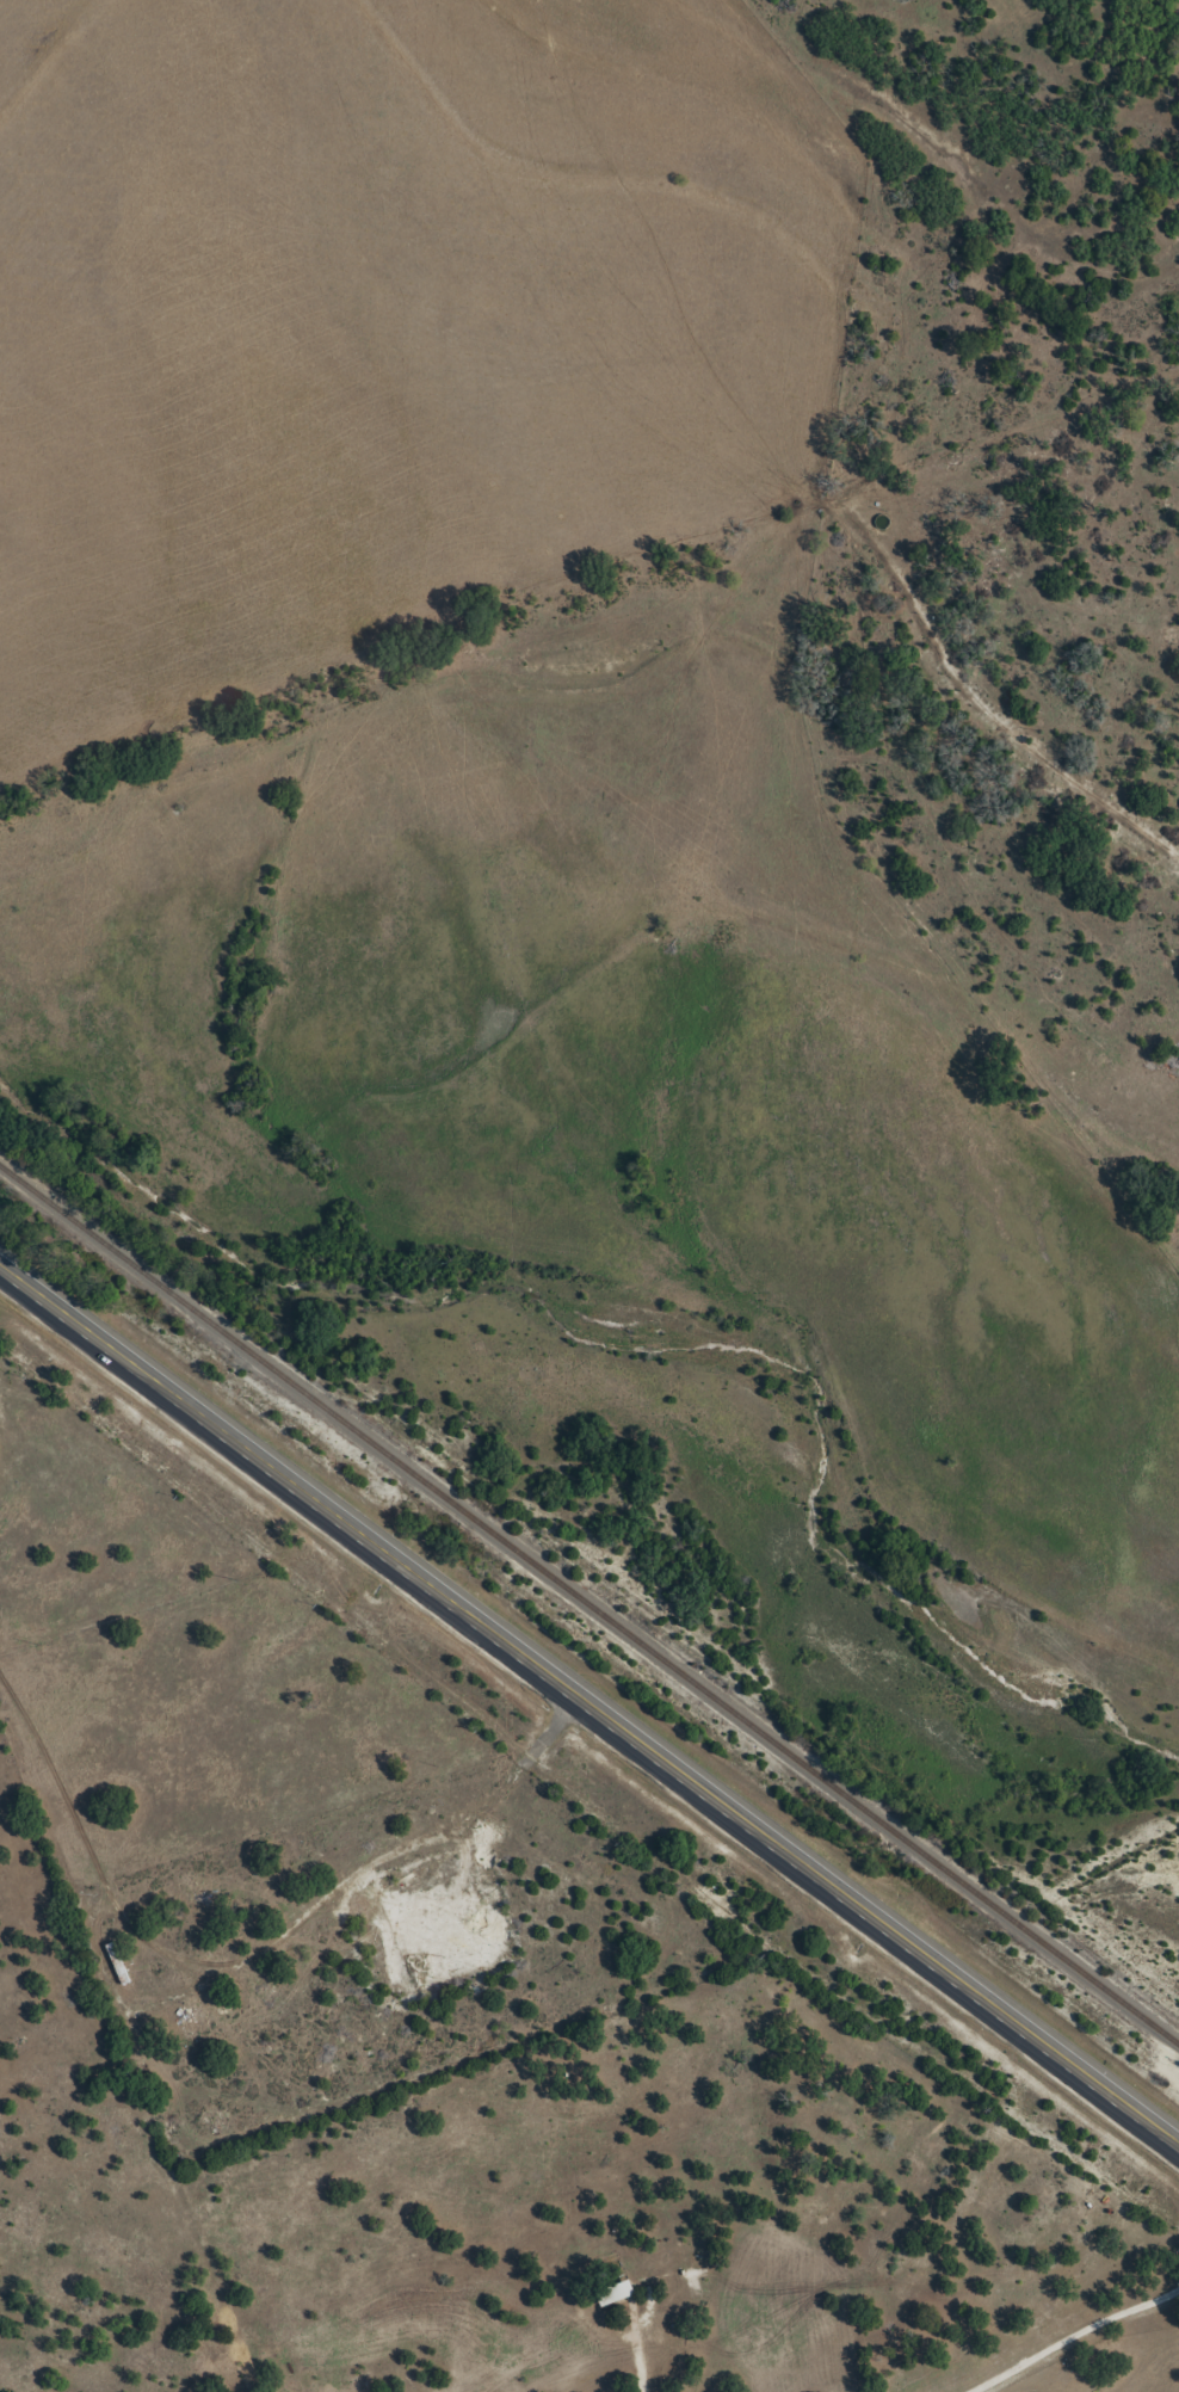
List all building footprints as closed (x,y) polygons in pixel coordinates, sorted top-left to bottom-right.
[(129,1981),(113,1942),(105,1945),(121,1984),(129,1981)] [(634,2294),(628,2278),(595,2291),(601,2306),(634,2294)]
